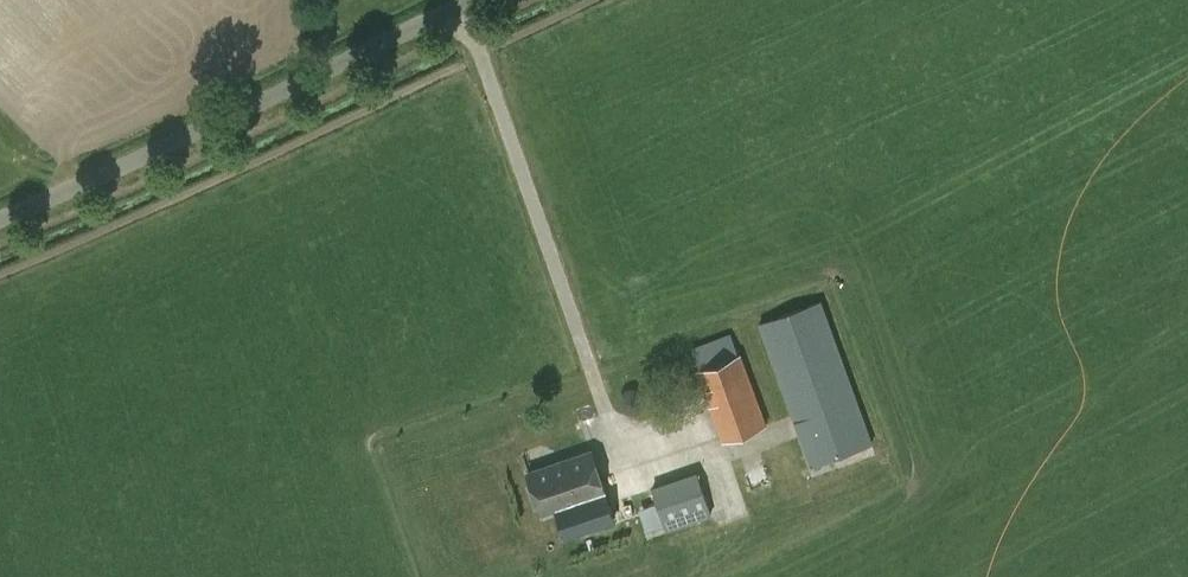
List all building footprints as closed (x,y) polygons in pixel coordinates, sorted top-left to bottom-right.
[(874,444),(821,300),(758,326),(809,469),(874,444)] [(692,348),(700,369),(697,370),(723,442),(767,426),(741,354),(738,355),(731,334),(692,348)] [(567,506),(604,493),(590,453),(528,476),(542,516),(551,513),(545,496),(556,492),(559,499),(564,497),(567,506)] [(667,529),(712,513),(697,470),(652,486),(667,529)] [(614,522),(604,493),(567,506),(564,497),(559,499),(556,492),(545,496),(551,513),(556,511),(567,539),(614,522)]
